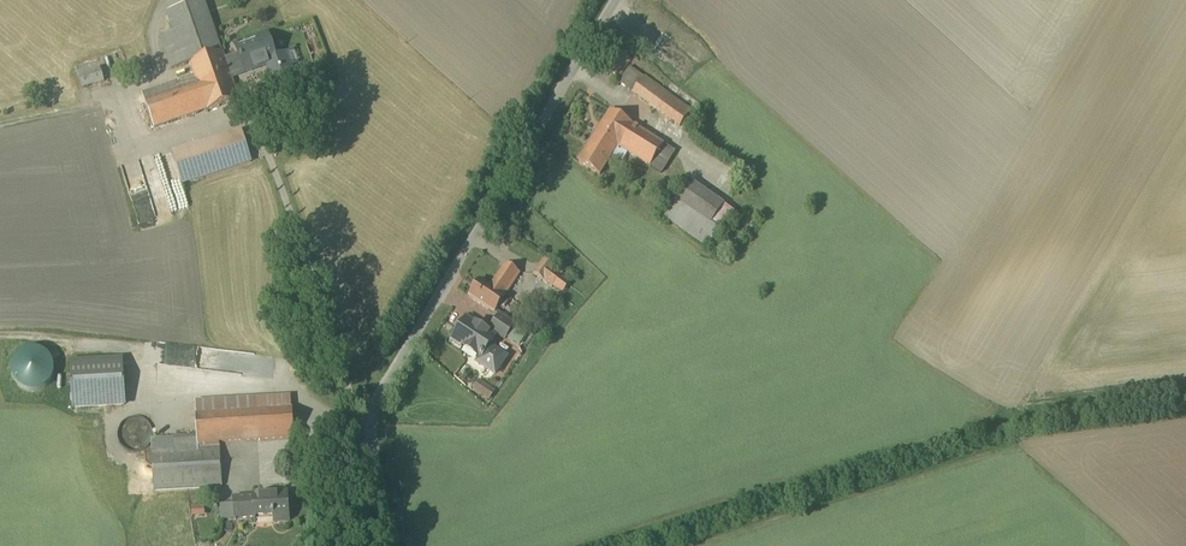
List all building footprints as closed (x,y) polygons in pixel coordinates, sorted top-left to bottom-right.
[(204,3),(168,16),(174,34),(161,39),(172,71),(190,65),(221,55),(204,3)] [(258,46),(238,53),(236,49),(235,49),(238,57),(243,70),(244,75),(256,71),(256,70),(275,63),(276,64),(277,64),(267,37),(256,41),(258,46)] [(630,62),(608,47),(595,66),(618,81),(630,62)] [(221,55),(190,65),(195,79),(208,112),(239,102),(229,75),(224,61),(221,55)] [(238,57),(224,61),(229,75),(243,70),(238,57)] [(100,69),(78,75),(82,89),(104,83),(100,69)] [(644,80),(630,70),(618,85),(633,95),(644,80)] [(195,79),(142,96),(154,130),(208,112),(195,79)] [(644,80),(633,95),(640,101),(652,86),(644,80)] [(700,105),(693,115),(652,86),(640,101),(743,175),(754,160),(708,126),(715,116),(700,105)] [(632,126),(610,113),(579,164),(600,178),(617,149),(631,127),(632,126)] [(664,147),(631,127),(617,149),(650,169),(664,147)] [(243,141),(175,163),(182,186),(250,164),(243,141)] [(724,208),(689,183),(675,203),(710,228),(711,227),(724,208)] [(710,228),(675,203),(664,218),(707,249),(719,233),(711,227),(710,228)] [(508,234),(503,242),(509,247),(515,239),(508,234)] [(544,261),(533,275),(545,284),(553,272),(555,269),(544,261)] [(519,276),(505,266),(495,282),(509,291),(519,276)] [(553,272),(545,284),(552,289),(561,278),(553,272)] [(495,282),(490,288),(480,282),(469,299),(493,315),(505,298),(509,291),(495,282)] [(514,327),(499,318),(490,332),(504,342),(514,327)] [(454,337),(454,340),(452,343),(480,362),(478,365),(495,376),(506,359),(489,348),(495,339),(467,320),(459,332),(457,332),(454,337)] [(514,327),(504,342),(520,352),(530,338),(514,327)] [(42,390),(48,385),(52,380),(54,374),(54,367),(52,361),(48,356),(42,352),(36,350),(29,350),(22,353),(17,357),(13,364),(12,372),(14,380),(19,387),(26,391),(34,392),(42,390)] [(122,362),(71,365),(72,365),(74,409),(124,406),(122,362)] [(266,403),(254,404),(255,412),(258,411),(266,411),(266,403)] [(266,411),(258,411),(260,441),(294,439),(292,409),(266,411)] [(255,412),(196,416),(197,438),(219,437),(219,444),(260,441),(258,411),(255,412)] [(151,442),(152,435),(151,429),(147,423),(141,420),(135,418),(128,420),(123,424),(119,429),(118,436),(119,442),(123,448),(129,451),(135,453),(142,451),(147,447),(151,442)] [(174,439),(175,451),(152,453),(154,492),(189,489),(222,488),(219,444),(219,437),(197,438),(174,439)] [(152,453),(175,451),(174,439),(152,440),(152,453)] [(288,494),(253,496),(253,500),(234,501),(236,520),(239,520),(238,504),(247,503),(248,520),(254,519),(255,525),(289,523),(288,494)] [(247,503),(238,504),(239,520),(248,520),(247,503)]
